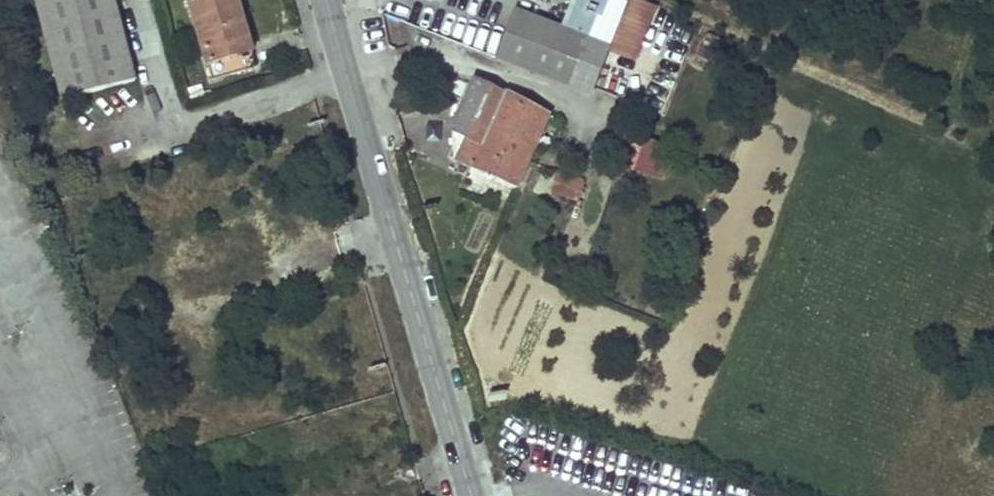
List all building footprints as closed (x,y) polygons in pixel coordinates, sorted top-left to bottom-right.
[(61,97),(135,77),(114,0),(35,0),(61,97)] [(212,78),(256,64),(237,0),(190,0),(212,78)] [(559,27),(606,45),(624,0),(569,0),(559,27)] [(636,0),(624,0),(606,45),(631,55),(650,6),(636,0)] [(513,8),(495,56),(588,92),(606,45),(559,27),(513,8)] [(453,132),(455,161),(517,188),(547,119),(475,80),(453,132)] [(644,139),(613,129),(609,140),(625,146),(619,164),(634,169),(644,139)] [(557,172),(551,192),(576,200),(582,181),(557,172)]
